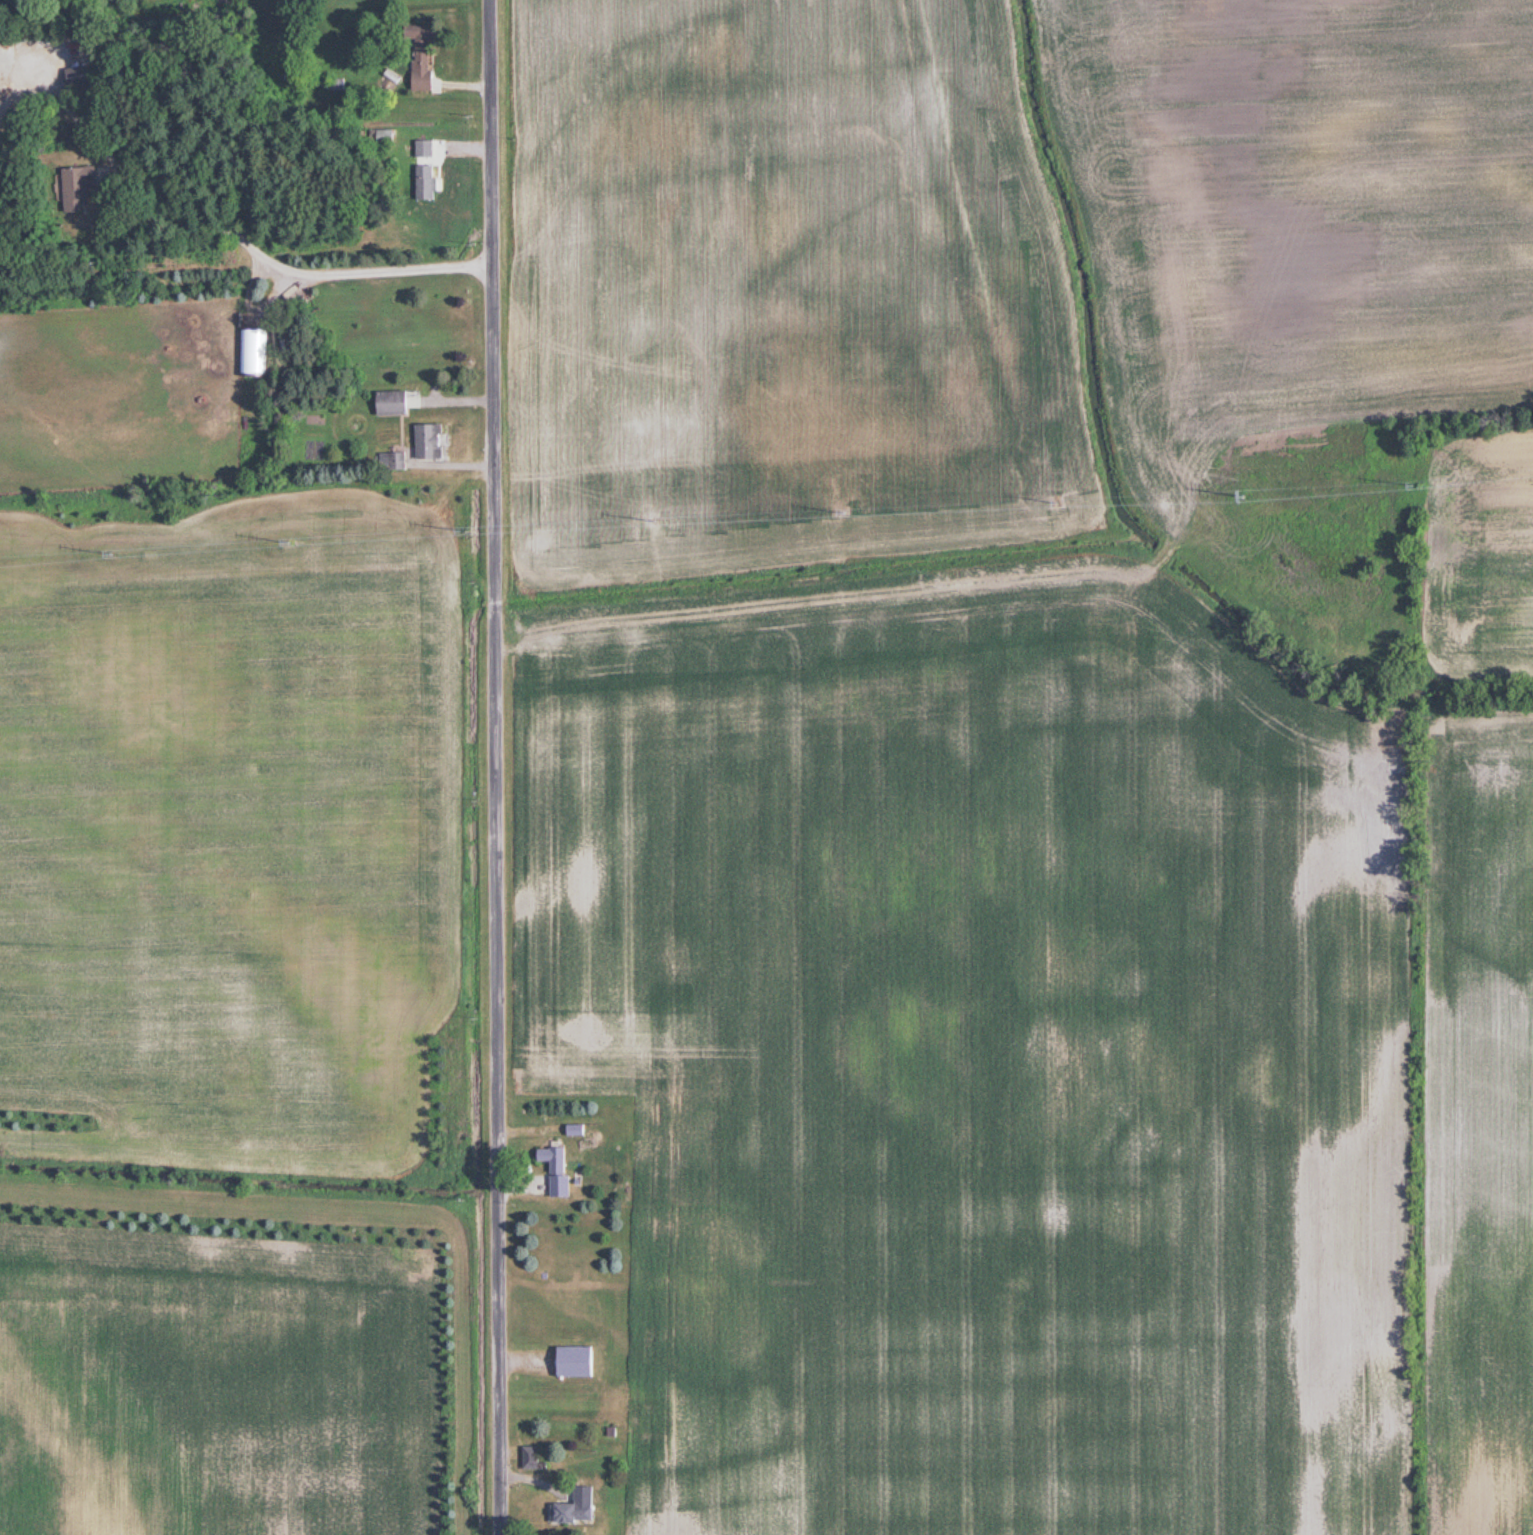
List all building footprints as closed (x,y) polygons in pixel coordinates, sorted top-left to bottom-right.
[(439,90),(439,55),(418,55),(419,90),(439,90)] [(440,139),(418,140),(418,197),(441,197),(440,139)] [(69,166),(71,211),(96,210),(96,183),(105,182),(104,165),(69,166)] [(379,415),(414,415),(414,391),(379,391),(379,415)] [(420,424),(420,459),(449,459),(449,424),(420,424)] [(569,1124),(570,1135),(590,1134),(590,1123),(569,1124)] [(560,1347),(561,1377),(601,1377),(601,1346),(560,1347)] [(563,1522),(600,1522),(600,1505),(590,1505),(590,1501),(563,1501),(563,1522)]
